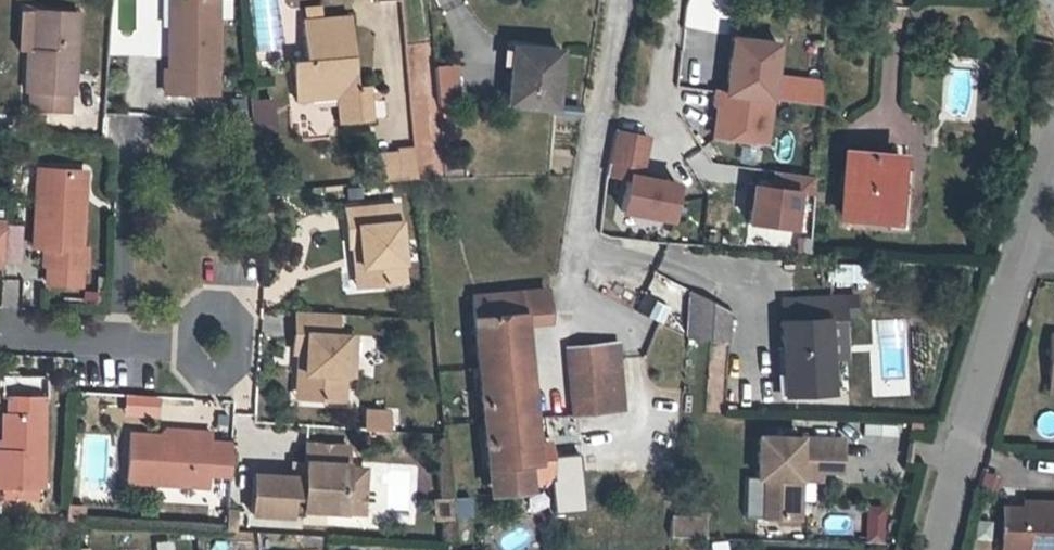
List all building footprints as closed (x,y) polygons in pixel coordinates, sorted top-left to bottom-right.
[(174,30),(168,30),(169,70),(163,71),(163,92),(214,92),(213,0),(174,0),(174,30)] [(321,5),(308,7),(309,18),(304,19),(302,19),(305,59),(291,61),(294,97),(313,96),(313,99),(336,97),(338,122),(369,119),(366,84),(355,85),(349,14),(323,17),(321,5)] [(20,8),(16,48),(25,49),(23,88),(28,88),(27,107),(65,110),(66,92),(71,92),(76,11),(20,8)] [(731,37),(728,55),(725,55),(720,91),(719,91),(713,135),(763,142),(769,98),(777,42),(731,37)] [(516,46),(515,66),(512,65),(510,101),(553,104),(558,49),(516,46)] [(454,65),(436,66),(439,103),(457,102),(454,65)] [(233,88),(233,102),(243,102),(244,89),(233,88)] [(273,97),(250,99),(253,137),(277,135),(273,97)] [(9,119),(9,122),(5,122),(5,128),(23,129),(23,120),(9,119)] [(229,136),(249,137),(249,121),(230,120),(229,136)] [(648,136),(614,129),(604,179),(639,185),(648,136)] [(397,149),(398,152),(399,164),(375,166),(377,181),(418,177),(415,147),(397,149)] [(374,154),(375,166),(399,164),(398,152),(374,154)] [(892,219),(895,170),(896,155),(847,152),(842,215),(892,219)] [(79,246),(81,197),(75,196),(76,171),(35,169),(32,245),(43,245),(42,263),(47,263),(46,281),(78,283),(79,264),(84,265),(85,246),(79,246)] [(813,197),(815,177),(754,169),(747,227),(798,233),(803,195),(813,197)] [(909,171),(895,170),(892,219),(891,227),(904,227),(909,171)] [(366,264),(368,284),(404,280),(396,203),(343,208),(347,245),(353,244),(359,243),(361,264),(366,264)] [(6,223),(6,256),(20,256),(20,224),(6,223)] [(357,285),(368,284),(366,264),(361,264),(359,243),(353,244),(357,285)] [(472,297),(488,466),(495,466),(496,484),(528,480),(551,478),(548,443),(524,445),(522,417),(532,416),(530,393),(519,394),(512,316),(547,313),(546,290),(472,297)] [(693,290),(688,337),(729,341),(732,310),(693,290)] [(790,320),(780,320),(785,394),(831,391),(826,317),(843,317),(841,294),(788,298),(790,320)] [(778,298),(780,320),(790,320),(788,298),(778,298)] [(666,323),(669,302),(652,300),(650,321),(666,323)] [(293,351),(297,352),(306,352),(305,373),(310,374),(309,399),(341,401),(343,371),(345,335),(336,334),(338,313),(296,311),(293,351)] [(882,373),(902,373),(902,334),(883,334),(882,373)] [(356,336),(345,335),(343,371),(354,372),(356,336)] [(616,342),(590,344),(592,374),(618,371),(616,342)] [(621,410),(618,371),(592,374),(590,344),(567,346),(573,414),(621,410)] [(295,398),(309,399),(310,374),(305,373),(306,352),(297,352),(295,398)] [(708,413),(721,413),(721,361),(708,360),(708,413)] [(8,412),(8,451),(0,451),(0,485),(43,485),(43,396),(8,396),(8,412)] [(365,411),(364,429),(386,430),(387,412),(365,411)] [(8,451),(8,412),(1,412),(1,439),(0,439),(0,451),(8,451)] [(163,427),(163,436),(191,437),(191,428),(163,427)] [(191,437),(163,436),(129,434),(128,481),(206,485),(207,467),(229,468),(231,440),(209,439),(210,429),(191,428),(191,437)] [(764,475),(763,516),(798,517),(800,478),(800,476),(795,476),(795,467),(823,468),(840,469),(841,437),(758,434),(757,475),(764,475)] [(362,511),(364,485),(344,484),(345,465),(347,443),(305,442),(304,459),(303,477),(288,476),(253,474),(251,512),(303,514),(304,508),(362,511)] [(290,458),(288,476),(303,477),(304,459),(290,458)] [(365,465),(345,465),(344,484),(364,485),(365,465)] [(495,466),(488,466),(490,493),(529,489),(528,480),(496,484),(495,466)] [(822,479),(823,468),(795,467),(795,476),(800,476),(800,478),(822,479)] [(751,515),(763,516),(764,475),(757,475),(753,475),(751,515)] [(73,519),(81,520),(82,505),(66,504),(65,519),(73,519)] [(865,505),(865,544),(885,544),(885,506),(865,505)] [(1021,506),(1004,505),(1003,549),(1025,549),(1025,548),(1049,549),(1053,549),(1053,507),(1021,506)] [(751,508),(741,507),(741,516),(750,516),(751,508)] [(226,519),(226,528),(235,529),(235,520),(226,519)] [(703,519),(670,519),(669,537),(703,538),(703,519)]
